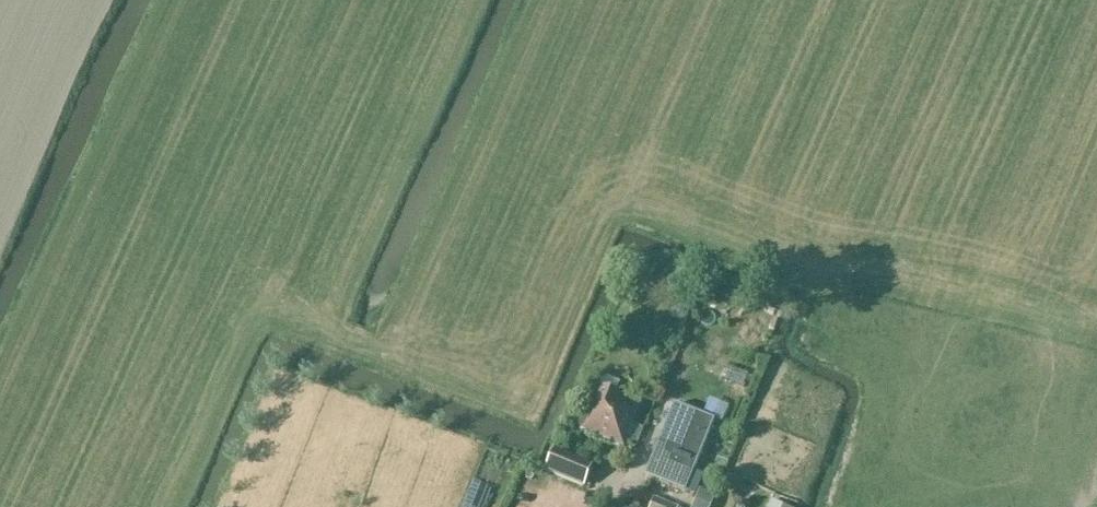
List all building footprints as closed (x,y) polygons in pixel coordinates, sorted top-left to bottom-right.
[(670,319),(684,324),(689,311),(675,305),(670,319)] [(623,448),(637,411),(620,404),(623,398),(599,389),(596,397),(584,402),(589,414),(582,432),(623,448)] [(686,493),(713,423),(722,427),(729,410),(710,403),(704,419),(674,407),(646,478),(686,493)] [(584,487),(592,467),(555,452),(547,473),(584,487)] [(714,497),(700,491),(693,506),(710,506),(714,497)] [(651,506),(675,506),(654,499),(651,506)]
